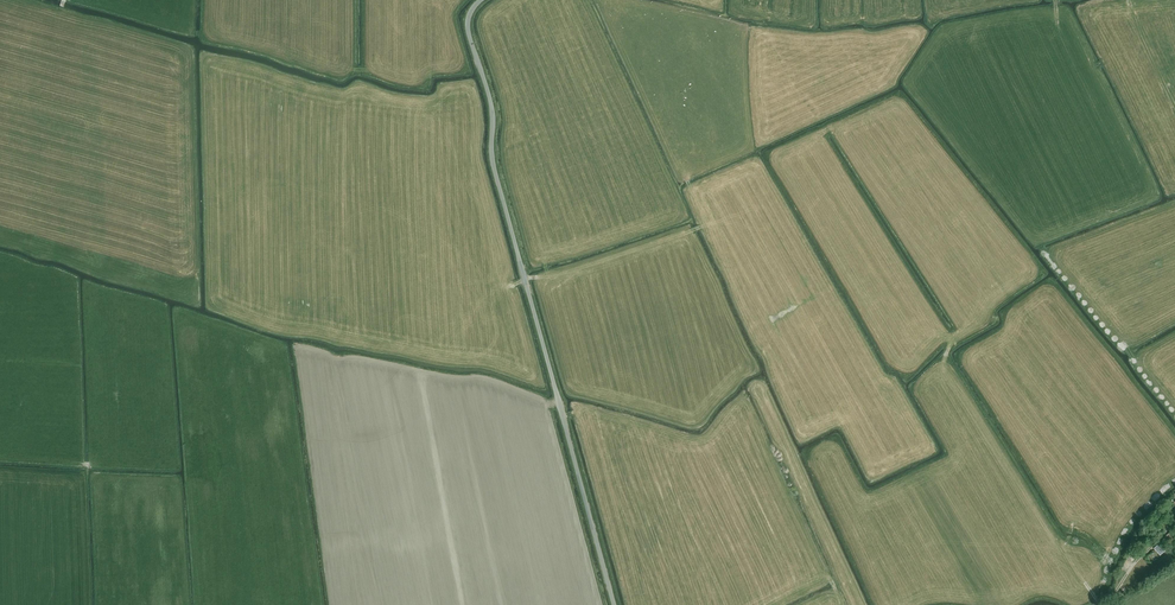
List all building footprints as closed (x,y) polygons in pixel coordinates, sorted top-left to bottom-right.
[(1165,536),(1170,541),(1174,536),(1171,531),(1165,536)] [(1159,544),(1155,547),(1161,554),(1165,550),(1159,544)]
